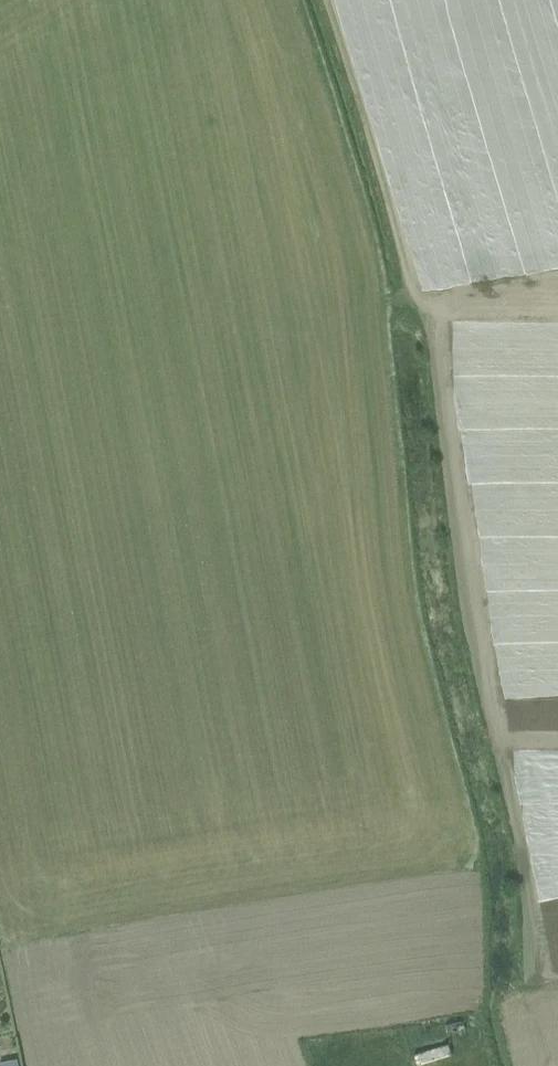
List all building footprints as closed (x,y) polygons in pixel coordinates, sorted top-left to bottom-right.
[(412,1056),(415,1065),(419,1065),(450,1056),(447,1045),(412,1056)]
